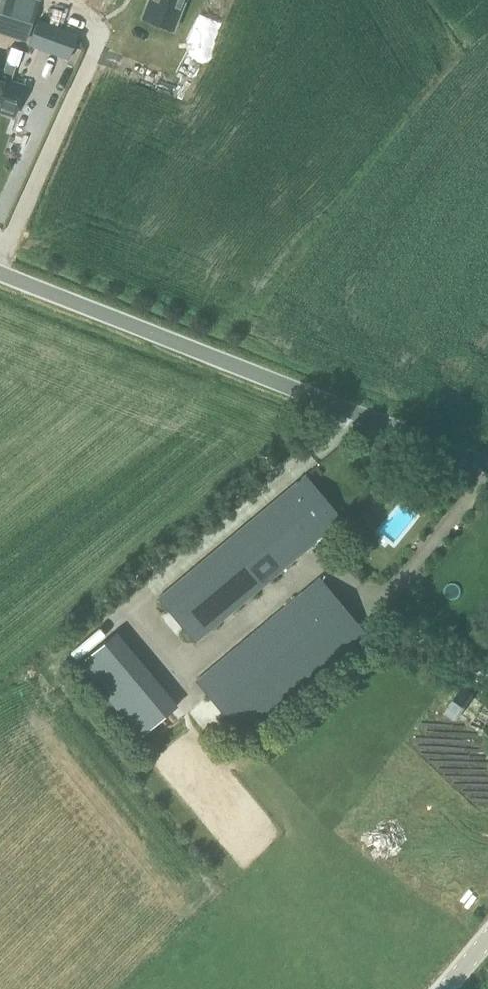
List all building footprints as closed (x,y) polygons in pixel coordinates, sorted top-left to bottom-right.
[(39,5),(25,0),(0,0),(0,33),(27,42),(39,5)] [(143,17),(173,29),(185,0),(149,0),(143,17)] [(29,44),(68,59),(77,35),(38,20),(29,44)] [(25,85),(2,78),(5,71),(0,69),(0,111),(15,116),(25,85)] [(305,475),(159,598),(196,643),(342,520),(305,475)] [(314,554),(323,564),(347,542),(337,532),(314,554)] [(196,681),(241,734),(364,632),(319,578),(196,681)] [(80,663),(141,736),(178,706),(117,633),(80,663)] [(461,688),(446,710),(487,738),(487,707),(461,688)]
